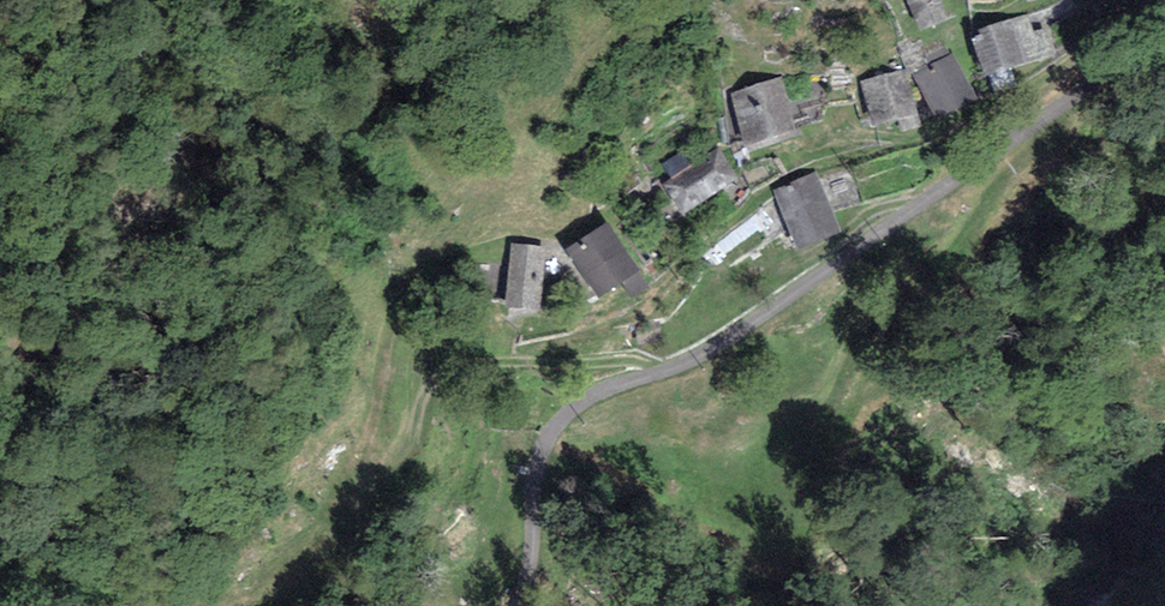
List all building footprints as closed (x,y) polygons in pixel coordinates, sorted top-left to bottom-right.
[(917,34),(948,24),(941,0),(906,0),(917,34)] [(1027,13),(968,31),(985,83),(1055,61),(1045,28),(1033,32),(1027,13)] [(954,51),(911,72),(935,122),(979,101),(954,51)] [(902,75),(860,83),(869,130),(911,122),(902,75)] [(781,81),(731,94),(745,149),(795,136),(781,81)] [(721,149),(663,187),(684,219),(742,182),(721,149)] [(840,237),(816,175),(773,192),(797,254),(840,237)] [(609,225),(565,256),(597,301),(619,285),(631,301),(652,286),(609,225)] [(544,250),(509,247),(503,312),(538,315),(544,250)]
